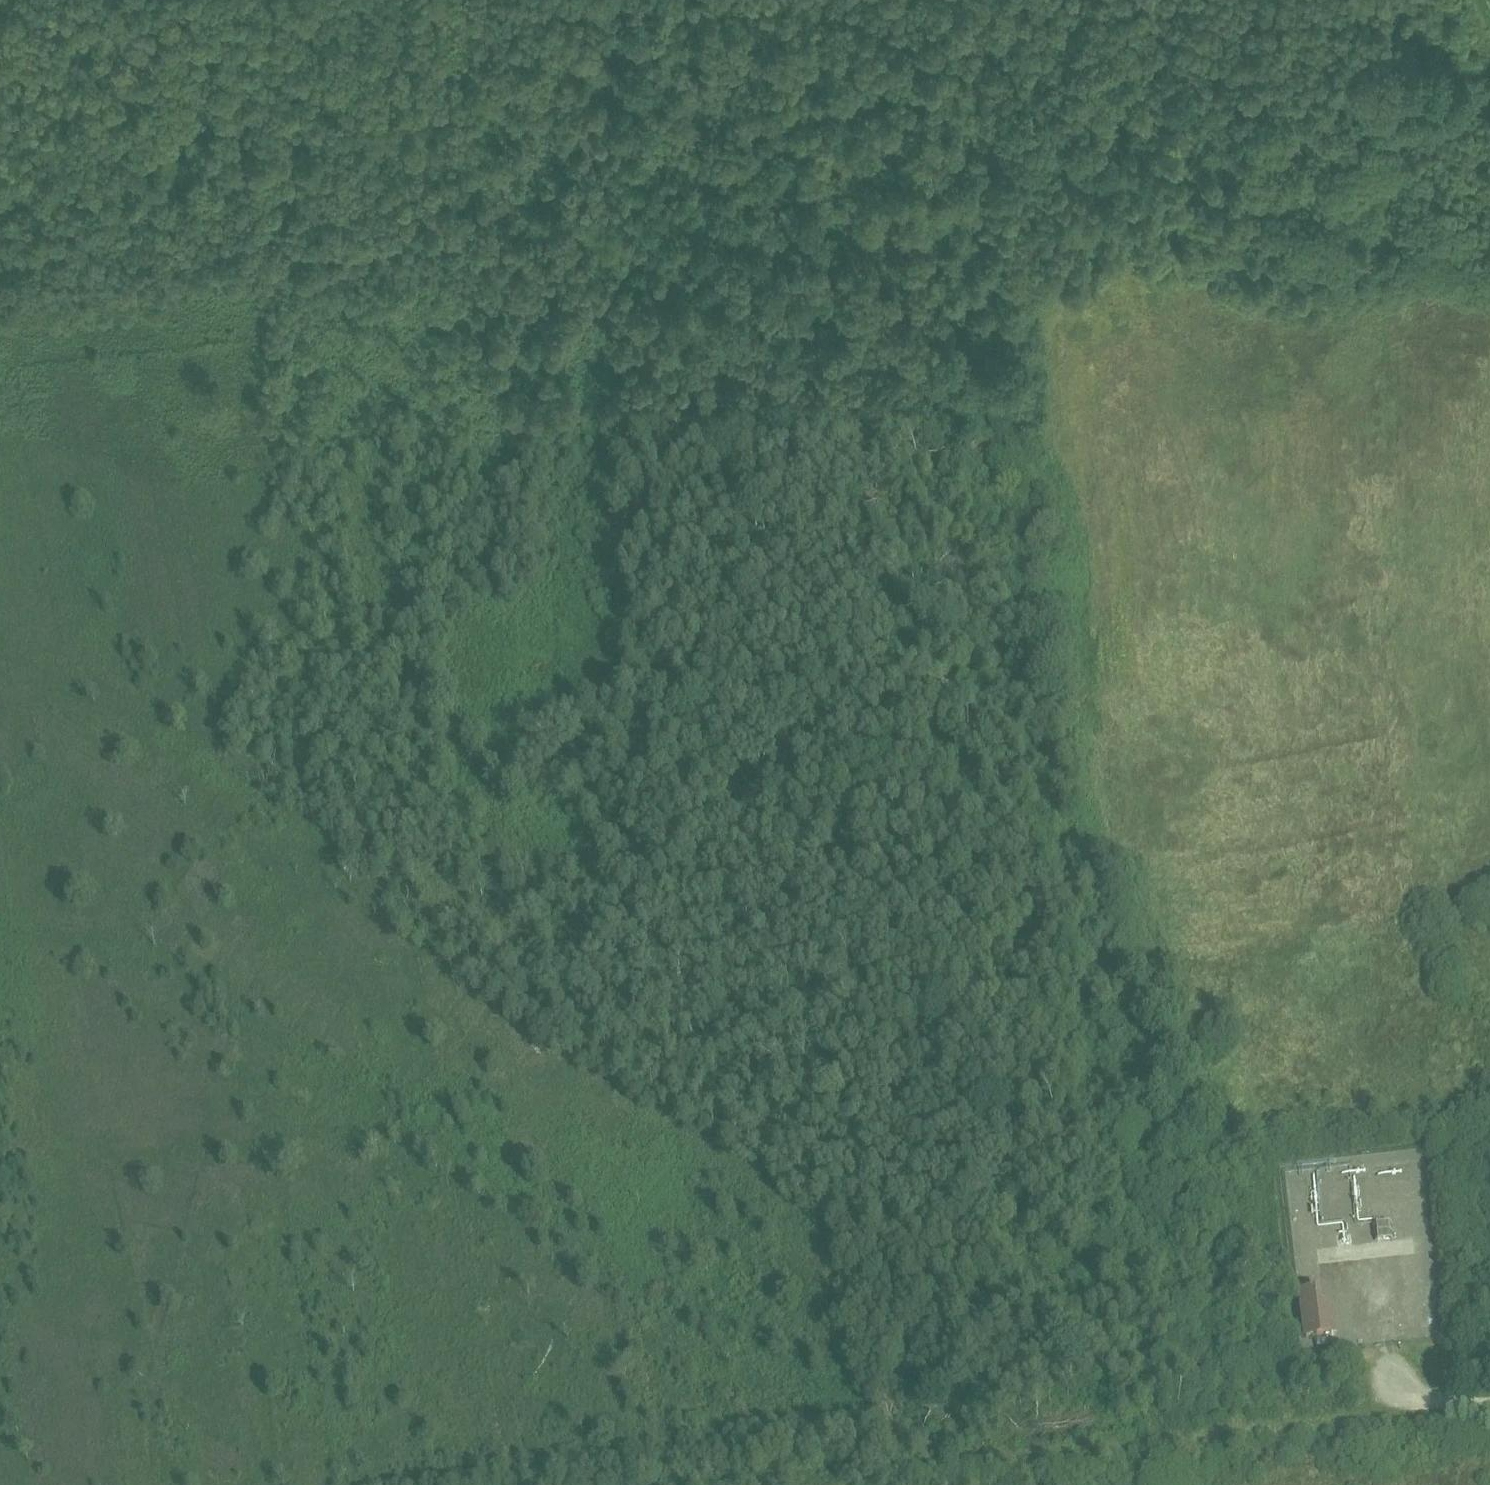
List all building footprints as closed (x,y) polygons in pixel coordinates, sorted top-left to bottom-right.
[(1321,1305),(1320,1292),(1303,1294),(1306,1337),(1336,1335),(1333,1304),(1321,1305)]
